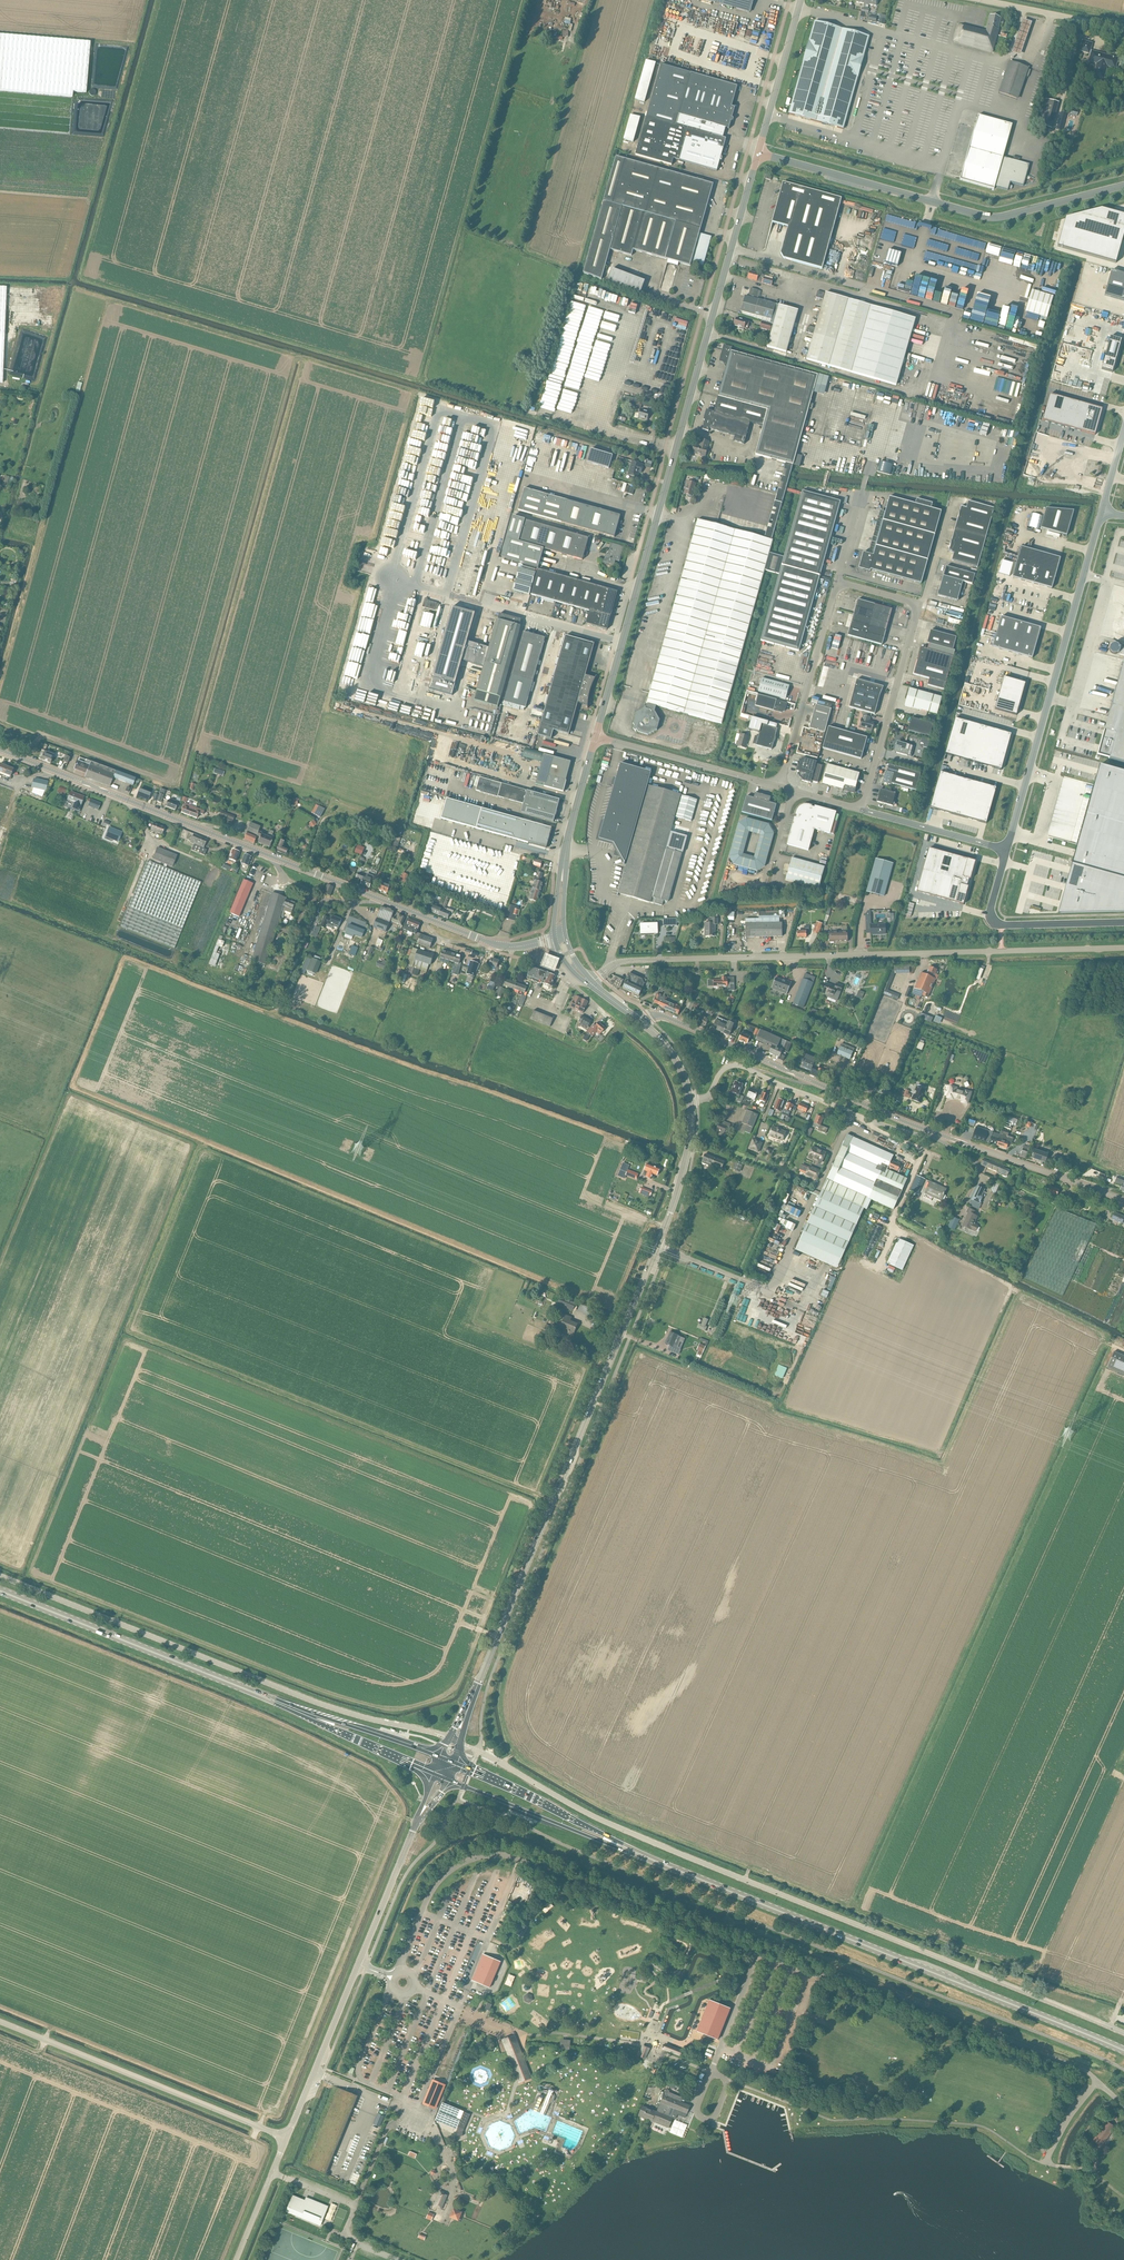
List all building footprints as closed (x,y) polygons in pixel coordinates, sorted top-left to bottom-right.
[(753,0),(706,0),(750,12),(753,0)] [(867,0),(857,0),(857,3),(864,4),(863,6),(863,8),(862,8),(861,12),(860,17),(864,18),(865,12),(865,8),(866,7),(867,0)] [(993,52),(999,30),(998,30),(1001,18),(990,16),(986,32),(958,25),(954,41),(993,52)] [(1014,46),(1012,52),(1013,53),(1020,55),(1022,52),(1024,45),(1026,39),(1032,23),(1023,20),(1016,40),(1014,46)] [(869,37),(815,22),(789,114),(843,129),(861,67),(869,37)] [(72,97),(73,92),(81,92),(86,93),(86,89),(86,88),(90,43),(90,42),(0,35),(0,91),(72,97)] [(1115,67),(1117,59),(1090,51),(1092,44),(1083,41),(1081,50),(1092,53),(1090,61),(1098,63),(1094,76),(1093,81),(1101,83),(1102,78),(1103,78),(1107,65),(1115,67)] [(1028,77),(1031,70),(1028,69),(1028,68),(1015,64),(1010,62),(1000,93),(1017,99),(1025,76),(1028,77)] [(646,117),(636,155),(672,165),(673,159),(717,172),(726,139),(723,138),(726,128),(729,129),(731,121),(732,122),(733,121),(733,119),(733,118),(732,118),(735,108),(732,107),(737,87),(661,65),(646,117)] [(1052,129),(1059,102),(1045,99),(1038,125),(1052,129)] [(1061,111),(1056,129),(1062,131),(1067,113),(1061,111)] [(970,144),(960,180),(994,189),(995,187),(1002,189),(1008,190),(1010,182),(1023,186),(1029,165),(1002,158),(1011,124),(978,114),(970,144)] [(1074,140),(1079,121),(1074,120),(1069,139),(1068,142),(1072,143),(1073,140),(1074,140)] [(616,157),(583,273),(601,280),(610,250),(632,256),(633,250),(668,260),(667,263),(677,266),(678,263),(690,266),(691,262),(702,265),(710,238),(699,234),(713,185),(686,177),(663,171),(616,157)] [(783,183),(772,223),(774,224),(780,225),(785,227),(788,227),(781,254),(783,259),(822,269),(841,199),(783,183)] [(1057,246),(1115,263),(1123,234),(1123,215),(1101,209),(1066,218),(1057,246)] [(889,250),(885,263),(898,266),(901,253),(889,250)] [(612,269),(607,282),(640,294),(645,282),(643,281),(613,270),(612,269)] [(1104,295),(1123,301),(1123,274),(1115,271),(1112,270),(1104,295)] [(771,286),(773,280),(764,278),(765,276),(759,274),(750,271),(749,272),(748,272),(748,275),(749,275),(748,279),(757,282),(757,281),(762,283),(771,286)] [(745,296),(741,311),(742,312),(741,315),(753,318),(774,324),(767,347),(786,353),(798,311),(779,305),(759,300),(761,292),(751,288),(748,297),(745,296)] [(1047,318),(1053,296),(1032,290),(1026,312),(1047,318)] [(841,370),(861,303),(826,293),(806,359),(841,370)] [(861,303),(841,370),(896,386),(906,352),(913,328),(915,319),(861,303)] [(747,329),(749,322),(736,319),(735,322),(734,322),(734,324),(734,325),(734,326),(739,327),(739,328),(743,330),(743,328),(747,329)] [(771,331),(773,324),(762,321),(760,328),(771,331)] [(1111,337),(1102,369),(1112,372),(1121,340),(1111,337)] [(724,345),(719,362),(723,363),(727,369),(719,396),(738,402),(768,410),(768,412),(765,423),(764,427),(762,434),(756,455),(786,464),(793,465),(814,392),(818,376),(732,351),(731,351),(732,348),(724,345)] [(1050,394),(1043,420),(1094,435),(1102,409),(1050,394)] [(705,421),(703,430),(709,432),(709,429),(735,436),(734,441),(744,444),(750,423),(764,427),(765,423),(768,412),(768,410),(738,402),(719,396),(719,397),(714,413),(706,410),(704,421),(705,421)] [(636,400),(634,407),(641,409),(642,405),(643,402),(636,400)] [(635,413),(634,417),(637,419),(638,418),(647,420),(650,412),(640,409),(640,410),(639,414),(637,413),(635,413)] [(707,449),(708,442),(701,440),(699,447),(694,446),(692,453),(705,456),(707,449)] [(591,449),(587,462),(609,468),(613,456),(591,449)] [(640,473),(643,465),(641,465),(632,462),(628,475),(637,477),(639,472),(640,473)] [(784,470),(782,479),(786,480),(789,480),(792,471),(793,465),(786,464),(784,470)] [(13,478),(4,476),(2,486),(11,488),(13,478)] [(636,714),(633,724),(635,727),(633,727),(633,729),(634,730),(635,730),(637,730),(638,732),(648,735),(657,730),(660,720),(655,711),(656,706),(722,724),(765,570),(768,572),(769,572),(770,572),(775,555),(773,554),(770,553),(773,541),(772,540),(783,502),(789,480),(786,480),(782,479),(765,539),(698,520),(647,703),(648,703),(647,709),(645,708),(636,714)] [(693,496),(696,484),(688,481),(684,494),(688,495),(688,497),(688,498),(689,499),(691,498),(692,498),(692,496),(693,496)] [(626,493),(632,495),(634,489),(627,487),(626,493)] [(614,537),(620,515),(524,489),(518,510),(614,537)] [(779,574),(761,641),(799,651),(841,502),(802,491),(784,557),(775,555),(770,572),(779,574)] [(915,504),(889,497),(873,556),(863,553),(860,564),(861,564),(862,564),(863,565),(864,567),(864,568),(864,569),(863,569),(863,570),(870,572),(870,570),(921,584),(941,511),(931,509),(932,504),(917,499),(915,504)] [(955,529),(986,538),(994,509),(968,501),(966,508),(961,507),(955,529)] [(1046,509),(1040,528),(1067,536),(1074,511),(1046,509)] [(502,557),(501,557),(538,568),(539,567),(544,549),(583,560),(589,538),(525,520),(513,517),(502,557)] [(977,568),(986,538),(955,529),(948,552),(954,554),(952,560),(977,568)] [(620,562),(624,547),(611,544),(608,555),(606,554),(603,563),(614,565),(615,561),(620,562)] [(1021,547),(1012,577),(1052,589),(1060,559),(1021,547)] [(477,575),(484,554),(472,551),(466,572),(477,575)] [(1002,560),(998,573),(1009,576),(1013,563),(1002,560)] [(943,576),(963,582),(972,584),(975,575),(946,567),(943,576)] [(530,595),(536,573),(519,568),(513,590),(530,595)] [(551,600),(558,575),(538,569),(531,594),(551,600)] [(471,594),(475,578),(465,575),(460,592),(471,594)] [(570,605),(577,580),(558,575),(551,600),(555,601),(570,605)] [(957,601),(963,582),(943,576),(938,596),(957,601)] [(444,588),(446,581),(433,577),(431,584),(444,588)] [(590,611),(597,586),(577,580),(570,605),(575,607),(590,611)] [(590,611),(611,617),(618,592),(597,586),(590,611)] [(873,612),(875,605),(858,600),(856,607),(873,612)] [(873,612),(890,617),(892,610),(875,605),(873,612)] [(452,607),(429,689),(452,696),(462,661),(484,667),(474,700),(498,707),(521,627),(519,626),(521,620),(500,614),(498,620),(497,620),(489,648),(468,642),(476,613),(452,607)] [(871,619),(873,612),(856,607),(854,614),(871,619)] [(607,629),(611,617),(590,611),(586,623),(607,629)] [(888,624),(890,617),(873,612),(871,619),(888,624)] [(869,626),(871,619),(854,614),(852,621),(869,626)] [(1001,617),(993,647),(1032,658),(1041,628),(1001,617)] [(886,631),(888,624),(871,619),(869,626),(886,631)] [(867,633),(869,626),(852,621),(850,629),(867,633)] [(884,638),(886,631),(869,626),(867,633),(884,638)] [(865,641),(867,633),(850,629),(848,636),(865,641)] [(929,644),(953,651),(956,638),(930,631),(927,643),(929,644)] [(524,632),(504,702),(520,707),(525,708),(545,638),(524,632)] [(882,645),(884,638),(867,633),(865,641),(882,645)] [(597,676),(595,678),(586,675),(594,644),(566,636),(538,735),(551,739),(552,734),(554,730),(569,734),(578,703),(587,706),(587,708),(588,708),(588,706),(588,705),(588,703),(588,702),(589,699),(590,693),(591,693),(591,692),(591,691),(591,690),(592,686),(593,684),(594,682),(595,680),(595,679),(596,677),(597,676)] [(955,651),(953,651),(929,644),(928,650),(921,648),(914,675),(929,679),(928,686),(944,690),(955,651)] [(1116,655),(1117,654),(1118,653),(1119,652),(1120,650),(1119,649),(1118,647),(1117,646),(1116,645),(1114,645),(1112,646),(1111,647),(1110,648),(1110,649),(1110,651),(1110,652),(1111,654),(1112,655),(1114,655),(1116,655)] [(1097,755),(1123,763),(1123,660),(1122,666),(1121,669),(1120,675),(1118,680),(1117,684),(1116,689),(1114,694),(1113,699),(1112,703),(1110,708),(1109,714),(1108,716),(1107,719),(1107,722),(1097,755)] [(1004,677),(995,709),(1016,715),(1025,683),(1004,677)] [(786,699),(789,686),(782,684),(762,678),(758,692),(786,699)] [(857,680),(849,708),(862,711),(872,714),(875,714),(880,694),(883,687),(857,680)] [(937,715),(942,697),(909,688),(905,706),(937,715)] [(782,713),(785,711),(787,703),(758,695),(755,706),(782,713)] [(809,729),(825,733),(826,727),(831,709),(816,705),(809,729)] [(862,719),(859,728),(872,731),(874,724),(869,722),(870,717),(871,718),(872,714),(862,711),(862,714),(863,717),(863,719),(862,719)] [(752,717),(748,730),(759,733),(758,737),(755,736),(753,744),(756,745),(772,750),(773,744),(776,740),(776,735),(777,729),(771,727),(772,723),(752,717)] [(930,737),(933,724),(912,718),(908,731),(930,737)] [(955,719),(946,754),(1001,770),(1011,735),(955,719)] [(861,759),(867,738),(848,733),(829,727),(823,749),(861,759)] [(748,741),(750,737),(741,734),(739,741),(737,741),(736,745),(745,748),(747,741),(748,741)] [(922,739),(921,743),(923,743),(923,744),(923,747),(927,748),(928,744),(929,740),(922,739)] [(898,746),(896,747),(896,748),(897,750),(897,753),(907,756),(911,757),(914,746),(910,745),(899,742),(899,745),(898,746)] [(544,754),(533,751),(525,749),(523,757),(542,762),(544,754)] [(53,755),(45,752),(44,753),(41,752),(38,758),(50,763),(53,755)] [(562,791),(563,792),(565,784),(571,762),(544,754),(542,762),(536,784),(562,791)] [(817,762),(802,758),(802,760),(800,760),(797,771),(799,772),(799,773),(799,775),(799,776),(800,777),(802,778),(802,779),(803,779),(802,781),(811,784),(811,781),(818,783),(822,766),(816,764),(817,762)] [(89,766),(78,761),(75,769),(87,773),(85,776),(109,786),(112,778),(132,785),(134,779),(90,762),(89,766)] [(916,765),(915,767),(922,769),(923,766),(922,766),(922,765),(923,762),(917,761),(916,764),(916,765)] [(620,764),(599,839),(614,843),(618,850),(615,851),(618,856),(620,855),(624,862),(623,865),(624,866),(624,865),(626,865),(617,895),(618,895),(618,894),(662,906),(663,901),(669,902),(678,870),(682,853),(683,853),(687,837),(671,832),(675,817),(691,821),(697,800),(681,795),(649,786),(646,786),(650,772),(620,764)] [(822,784),(854,793),(860,773),(827,764),(822,784)] [(921,774),(889,765),(887,772),(886,772),(882,783),(891,785),(891,784),(916,791),(921,774)] [(1057,916),(1123,914),(1123,772),(1099,766),(1099,765),(1099,766),(1058,914),(1057,916)] [(4,774),(3,774),(10,777),(13,769),(6,766),(4,774)] [(940,772),(930,807),(986,823),(996,788),(940,772)] [(33,779),(31,788),(33,788),(32,791),(32,793),(42,797),(45,791),(46,791),(48,781),(37,778),(36,779),(33,779)] [(477,787),(476,791),(481,792),(480,793),(498,797),(498,798),(498,797),(519,803),(523,804),(523,806),(521,812),(553,822),(559,801),(559,800),(534,793),(527,791),(501,784),(480,778),(479,781),(477,787)] [(197,794),(198,791),(193,790),(195,784),(191,783),(189,789),(191,789),(190,792),(197,794)] [(139,789),(136,796),(148,801),(151,793),(139,789)] [(892,806),(896,793),(881,789),(877,802),(892,806)] [(71,792),(66,805),(79,810),(84,797),(71,792)] [(761,795),(755,793),(754,798),(746,796),(742,812),(772,821),(776,805),(769,803),(771,797),(765,796),(761,794),(761,795)] [(176,804),(177,801),(171,798),(170,802),(168,801),(165,807),(175,810),(178,805),(176,804)] [(98,810),(101,803),(90,799),(88,806),(98,810)] [(546,848),(550,836),(551,832),(552,828),(447,799),(442,819),(528,843),(546,848)] [(189,810),(191,806),(185,803),(181,813),(188,815),(190,810),(189,810)] [(814,808),(812,807),(812,806),(810,805),(807,805),(804,805),(801,806),(799,808),(797,810),(796,813),(795,816),(796,816),(796,818),(794,818),(787,845),(808,851),(814,829),(830,834),(836,812),(815,806),(814,808)] [(190,810),(188,815),(196,819),(198,813),(203,815),(204,811),(191,806),(189,810),(190,810)] [(318,806),(314,814),(320,817),(324,809),(318,806)] [(231,823),(233,817),(221,812),(219,819),(231,823)] [(733,865),(757,871),(765,867),(766,860),(774,834),(768,825),(746,819),(739,823),(729,857),(733,865)] [(311,828),(317,824),(314,820),(308,824),(311,828)] [(162,835),(165,827),(154,823),(151,831),(162,835)] [(273,838),(258,832),(260,826),(250,823),(246,833),(244,839),(254,843),(257,836),(260,837),(257,843),(269,847),(273,838)] [(108,830),(106,835),(113,838),(113,840),(117,842),(118,843),(122,832),(109,827),(108,830)] [(204,856),(206,852),(207,850),(204,849),(207,840),(183,830),(180,838),(190,842),(190,843),(194,845),(191,851),(204,856)] [(286,855),(287,852),(288,849),(283,847),(285,842),(280,840),(275,851),(286,855)] [(390,843),(387,850),(393,853),(396,846),(390,843)] [(358,845),(354,853),(361,856),(365,848),(358,845)] [(172,867),(177,856),(157,848),(153,859),(172,867)] [(929,848),(917,892),(963,905),(968,887),(967,886),(969,879),(970,880),(972,872),(975,861),(929,848)] [(236,862),(240,852),(233,850),(230,856),(229,856),(227,859),(228,859),(227,861),(234,864),(235,862),(236,862)] [(296,856),(295,858),(300,861),(301,859),(305,861),(307,858),(303,856),(303,855),(297,853),(296,856)] [(248,867),(248,865),(251,857),(245,854),(241,864),(248,867)] [(819,889),(825,867),(792,858),(786,880),(819,889)] [(541,868),(542,861),(535,859),(533,866),(541,868)] [(884,897),(893,864),(876,859),(866,892),(884,897)] [(174,948),(201,882),(172,871),(147,861),(121,927),(174,948)] [(532,884),(531,888),(532,889),(540,891),(543,883),(540,882),(543,874),(538,872),(536,877),(535,877),(534,880),(535,880),(534,885),(532,884)] [(359,873),(358,873),(357,878),(360,879),(359,881),(362,882),(361,884),(369,888),(372,879),(374,880),(376,877),(368,874),(367,876),(359,873)] [(239,917),(253,884),(243,880),(229,913),(239,917)] [(391,883),(383,880),(382,883),(381,883),(379,890),(388,893),(391,886),(390,886),(391,883)] [(330,896),(331,895),(334,887),(327,885),(324,894),(330,896)] [(532,892),(529,900),(537,902),(540,891),(532,889),(531,888),(530,892),(532,892)] [(271,894),(251,961),(265,965),(280,916),(283,917),(285,911),(291,914),(295,903),(285,899),(285,898),(272,893),(271,894)] [(427,903),(425,907),(431,909),(430,912),(439,915),(441,909),(443,904),(443,903),(441,903),(438,901),(428,898),(430,899),(429,904),(427,903)] [(519,906),(510,903),(509,907),(510,908),(508,913),(507,912),(506,917),(516,920),(516,918),(513,917),(514,915),(511,914),(513,909),(518,910),(519,906)] [(208,905),(204,912),(211,916),(213,911),(216,913),(217,910),(208,905)] [(373,927),(386,932),(394,911),(382,906),(373,927)] [(441,909),(439,915),(448,919),(450,913),(453,914),(454,911),(447,908),(446,911),(441,909)] [(759,918),(745,919),(746,924),(746,938),(782,937),(782,923),(779,923),(779,911),(766,911),(759,911),(759,918)] [(393,917),(391,922),(395,923),(397,924),(398,925),(398,926),(397,928),(401,930),(402,926),(401,926),(405,917),(398,915),(397,918),(393,917)] [(338,928),(341,919),(333,916),(332,920),(329,918),(325,916),(320,926),(325,928),(326,926),(333,929),(334,926),(338,928)] [(411,940),(417,943),(417,944),(430,949),(431,944),(433,939),(421,934),(416,933),(417,930),(418,929),(420,923),(419,923),(419,922),(417,922),(416,922),(407,918),(403,929),(413,933),(411,940)] [(708,923),(705,923),(705,936),(715,936),(715,925),(718,925),(718,918),(716,918),(710,918),(708,918),(708,923)] [(816,922),(813,933),(818,935),(822,924),(816,922)] [(658,924),(641,924),(641,930),(641,934),(644,934),(659,933),(658,924)] [(885,924),(871,924),(871,930),(871,934),(871,935),(885,934),(885,924)] [(362,938),(364,931),(349,925),(345,934),(353,937),(354,935),(362,938)] [(311,936),(316,938),(318,935),(320,928),(315,926),(311,936)] [(797,938),(806,938),(806,935),(809,934),(809,926),(804,927),(804,931),(797,931),(797,938)] [(829,942),(847,941),(847,932),(829,932),(829,942)] [(352,946),(348,954),(355,957),(358,948),(352,946)] [(407,964),(406,965),(413,967),(427,972),(429,965),(431,965),(434,955),(418,950),(413,948),(408,960),(407,964)] [(454,963),(456,955),(442,950),(439,961),(448,964),(449,961),(452,962),(454,963)] [(454,965),(453,966),(458,968),(460,962),(461,956),(456,955),(454,963),(453,965),(454,965)] [(544,962),(542,968),(556,973),(558,967),(561,960),(547,955),(544,962)] [(315,975),(321,962),(311,958),(306,971),(315,975)] [(488,960),(485,966),(487,966),(489,967),(489,965),(496,968),(497,966),(499,961),(492,959),(491,961),(489,960),(488,960)] [(468,969),(467,974),(474,977),(481,964),(478,963),(471,961),(469,968),(468,969)] [(548,974),(549,974),(549,973),(547,972),(546,973),(532,967),(527,979),(541,984),(542,983),(544,984),(548,974)] [(883,988),(881,993),(893,998),(897,999),(899,994),(888,990),(895,973),(891,967),(888,975),(883,988)] [(933,978),(937,970),(930,967),(926,975),(921,973),(914,989),(923,993),(922,996),(927,998),(935,979),(933,978)] [(625,981),(621,989),(627,992),(628,991),(633,994),(634,994),(634,996),(637,997),(638,996),(639,996),(642,989),(643,988),(645,983),(646,981),(643,979),(630,973),(629,973),(625,981)] [(803,1008),(816,977),(805,973),(793,1004),(803,1008)] [(552,975),(549,974),(548,974),(544,984),(551,987),(555,976),(554,976),(554,975),(552,974),(552,975)] [(713,980),(708,980),(708,987),(713,987),(718,986),(719,989),(723,988),(723,986),(727,986),(727,991),(734,991),(734,983),(727,983),(727,980),(726,980),(726,978),(722,978),(722,980),(713,980)] [(776,978),(772,986),(782,991),(781,993),(786,995),(791,983),(791,982),(791,983),(786,981),(785,982),(782,981),(776,978)] [(514,989),(516,983),(506,979),(503,986),(514,989)] [(516,983),(514,989),(519,991),(518,994),(521,995),(518,1004),(523,1006),(526,997),(524,996),(527,987),(516,983)] [(826,983),(822,993),(827,995),(827,997),(837,1001),(841,993),(840,992),(843,986),(836,983),(835,987),(826,983)] [(501,998),(504,988),(499,987),(498,990),(496,990),(495,995),(496,996),(501,998)] [(657,998),(654,1004),(663,1007),(666,1002),(667,999),(667,998),(668,996),(670,992),(670,991),(665,990),(663,989),(661,988),(658,994),(658,995),(657,998)] [(663,1007),(663,1008),(678,1015),(681,1007),(685,998),(670,992),(668,996),(667,998),(667,999),(666,1002),(663,1007)] [(583,1013),(588,1001),(575,996),(570,1007),(583,1013)] [(699,1008),(700,1004),(690,1000),(686,1008),(691,1010),(693,1006),(699,1008)] [(809,1016),(815,1018),(818,1011),(812,1008),(809,1016)] [(530,1019),(550,1027),(554,1018),(534,1010),(530,1019)] [(708,1017),(700,1014),(699,1017),(699,1016),(696,1022),(706,1026),(708,1020),(707,1020),(708,1017)] [(587,1032),(589,1028),(588,1027),(591,1021),(582,1016),(578,1021),(580,1023),(578,1027),(587,1032)] [(716,1021),(713,1028),(717,1029),(716,1030),(721,1032),(723,1034),(728,1023),(727,1023),(728,1022),(726,1021),(718,1017),(716,1020),(716,1021)] [(606,1028),(598,1022),(596,1025),(594,1023),(590,1028),(587,1032),(593,1037),(597,1032),(600,1035),(606,1028)] [(728,1023),(723,1034),(729,1036),(732,1029),(734,1024),(729,1022),(728,1023)] [(787,1053),(791,1043),(781,1039),(781,1038),(760,1030),(756,1040),(767,1044),(772,1046),(769,1053),(779,1057),(782,1051),(787,1053)] [(746,1044),(749,1037),(741,1033),(738,1040),(746,1044)] [(840,1046),(837,1054),(843,1057),(847,1058),(850,1060),(851,1056),(852,1054),(853,1051),(848,1049),(846,1048),(844,1048),(840,1046)] [(800,1059),(799,1062),(802,1063),(801,1066),(811,1071),(811,1069),(814,1063),(803,1058),(801,1057),(800,1059)] [(820,1066),(818,1072),(830,1077),(832,1072),(833,1071),(820,1066)] [(739,1083),(737,1082),(736,1082),(731,1093),(735,1095),(734,1097),(736,1098),(736,1099),(738,1100),(737,1101),(741,1103),(744,1097),(739,1095),(743,1085),(739,1083)] [(921,1103),(923,1098),(922,1097),(922,1094),(925,1094),(926,1091),(926,1090),(927,1088),(918,1084),(912,1100),(911,1100),(921,1104),(921,1103)] [(956,1090),(957,1088),(951,1086),(947,1097),(953,1099),(954,1097),(963,1100),(962,1102),(967,1104),(971,1093),(966,1091),(965,1093),(956,1090)] [(755,1100),(758,1091),(751,1088),(749,1092),(747,1091),(744,1099),(744,1100),(742,1105),(743,1105),(744,1105),(746,1106),(748,1107),(748,1106),(749,1103),(746,1102),(747,1101),(749,1102),(750,1098),(755,1100)] [(758,1094),(756,1099),(759,1100),(761,1101),(760,1104),(764,1105),(765,1103),(768,1095),(763,1093),(761,1096),(758,1094)] [(781,1109),(785,1101),(779,1099),(774,1110),(778,1111),(780,1109),(781,1109)] [(791,1112),(793,1105),(787,1102),(784,1109),(782,1115),(786,1117),(787,1115),(789,1116),(790,1112),(791,1112)] [(806,1112),(808,1107),(800,1103),(797,1109),(806,1112)] [(743,1105),(742,1108),(745,1109),(745,1110),(746,1111),(741,1123),(746,1125),(743,1131),(745,1132),(750,1134),(753,1128),(758,1115),(753,1113),(754,1109),(748,1106),(748,1107),(746,1106),(744,1105),(743,1105)] [(826,1134),(828,1129),(820,1126),(823,1118),(817,1116),(814,1123),(814,1124),(813,1126),(819,1129),(818,1131),(826,1134)] [(1008,1116),(1006,1120),(1013,1122),(1012,1126),(1015,1127),(1017,1120),(1008,1116)] [(731,1124),(723,1121),(722,1124),(719,1123),(716,1130),(720,1131),(718,1135),(723,1136),(727,1127),(729,1128),(731,1124)] [(973,1134),(972,1137),(985,1142),(985,1141),(989,1142),(989,1143),(996,1145),(998,1139),(999,1136),(1000,1135),(992,1132),(988,1131),(989,1131),(987,1130),(976,1126),(973,1134)] [(777,1129),(772,1127),(769,1135),(778,1139),(779,1140),(779,1139),(782,1141),(786,1132),(780,1130),(781,1129),(777,1128),(777,1129)] [(998,1139),(996,1145),(1006,1148),(1008,1143),(1012,1144),(1014,1138),(1008,1136),(1009,1133),(1001,1131),(1000,1135),(999,1136),(998,1139)] [(753,1140),(749,1148),(758,1152),(762,1143),(754,1140),(756,1136),(753,1135),(752,1139),(753,1140)] [(848,1135),(796,1250),(837,1269),(864,1208),(867,1210),(868,1206),(870,1203),(871,1200),(893,1210),(894,1208),(895,1206),(896,1206),(900,1197),(907,1179),(887,1170),(888,1168),(891,1160),(894,1155),(848,1135)] [(822,1164),(827,1152),(813,1146),(807,1158),(817,1162),(822,1164)] [(1045,1163),(1047,1159),(1048,1154),(1034,1150),(1031,1158),(1045,1163)] [(722,1168),(724,1162),(705,1154),(703,1160),(701,1163),(711,1167),(713,1165),(722,1168)] [(989,1162),(983,1159),(981,1165),(995,1171),(995,1172),(1007,1176),(1009,1170),(1004,1168),(1004,1166),(990,1160),(989,1162)] [(891,1160),(888,1168),(897,1172),(901,1165),(900,1164),(900,1163),(897,1162),(897,1163),(891,1160)] [(737,1162),(734,1170),(739,1172),(742,1164),(738,1163),(737,1162)] [(646,1164),(642,1175),(643,1176),(646,1177),(651,1179),(651,1178),(653,1174),(653,1173),(657,1175),(660,1169),(647,1164),(646,1164)] [(804,1164),(801,1172),(807,1175),(809,1176),(815,1178),(816,1179),(817,1179),(820,1172),(810,1167),(804,1164)] [(621,1167),(617,1176),(624,1178),(625,1175),(636,1179),(637,1177),(638,1174),(633,1172),(628,1169),(621,1167)] [(920,1191),(925,1179),(917,1176),(910,1191),(917,1194),(918,1194),(919,1191),(920,1191)] [(1116,1178),(1114,1183),(1121,1186),(1120,1190),(1123,1192),(1123,1181),(1116,1178)] [(940,1200),(946,1189),(930,1182),(925,1194),(940,1200)] [(976,1185),(970,1199),(979,1203),(982,1197),(981,1196),(984,1189),(976,1185)] [(1056,1197),(1059,1189),(1050,1186),(1047,1193),(1056,1197)] [(1067,1203),(1069,1197),(1065,1196),(1066,1195),(1061,1193),(1058,1199),(1067,1203)] [(975,1232),(978,1226),(974,1224),(978,1217),(974,1215),(976,1212),(968,1208),(966,1212),(968,1213),(962,1226),(975,1232)] [(1114,1212),(1111,1219),(1122,1224),(1122,1223),(1123,1224),(1123,1217),(1114,1212)] [(902,1270),(913,1246),(898,1239),(887,1263),(902,1270)] [(831,1281),(827,1289),(830,1291),(836,1278),(830,1276),(828,1280),(831,1281)] [(560,1297),(557,1305),(573,1311),(576,1303),(560,1297)] [(573,1335),(577,1324),(570,1321),(572,1317),(563,1314),(560,1322),(562,1322),(559,1330),(573,1335)] [(708,1320),(704,1319),(701,1325),(699,1324),(697,1328),(706,1331),(707,1327),(706,1327),(708,1320)] [(666,1340),(665,1343),(666,1343),(665,1344),(669,1346),(668,1350),(678,1355),(679,1353),(681,1350),(685,1339),(678,1336),(678,1335),(670,1332),(667,1340),(666,1340)] [(703,1353),(706,1346),(700,1343),(696,1350),(699,1351),(703,1353)] [(1123,1375),(1123,1356),(1114,1351),(1107,1367),(1123,1375)] [(477,1982),(490,1988),(501,1962),(496,1960),(483,1954),(472,1980),(477,1982)] [(700,2024),(697,2031),(715,2039),(718,2040),(730,2008),(709,1999),(701,2019),(700,2024)] [(519,2084),(532,2078),(520,2048),(515,2034),(508,2037),(504,2038),(501,2039),(506,2053),(516,2077),(518,2082),(519,2084)] [(560,2045),(560,2049),(570,2050),(570,2046),(571,2040),(561,2039),(560,2045)] [(680,2057),(683,2050),(666,2043),(663,2050),(667,2052),(680,2057)] [(645,2060),(650,2049),(643,2046),(638,2057),(645,2060)] [(424,2103),(424,2104),(435,2108),(436,2107),(444,2085),(433,2080),(424,2103)] [(332,2086),(300,2163),(325,2173),(350,2112),(357,2096),(332,2086)] [(683,2098),(669,2092),(669,2091),(668,2090),(665,2090),(664,2092),(665,2093),(664,2095),(663,2095),(660,2103),(660,2104),(657,2112),(642,2106),(638,2116),(669,2128),(672,2121),(673,2118),(671,2118),(673,2113),(685,2118),(689,2106),(683,2103),(681,2102),(683,2098)] [(470,2113),(467,2112),(466,2113),(464,2112),(463,2113),(458,2126),(459,2126),(457,2131),(457,2136),(463,2136),(463,2132),(465,2126),(470,2115),(469,2114),(470,2113)] [(377,2113),(372,2124),(379,2127),(381,2124),(384,2116),(377,2113)] [(453,2129),(458,2117),(451,2115),(447,2126),(453,2129)] [(1101,2147),(1115,2127),(1105,2120),(1091,2140),(1101,2147)] [(441,2209),(447,2195),(444,2194),(444,2193),(440,2191),(434,2206),(441,2209)] [(479,2205),(481,2200),(473,2196),(471,2201),(479,2205)] [(327,2208),(306,2199),(304,2202),(303,2201),(293,2197),(286,2214),(295,2218),(297,2214),(299,2215),(299,2216),(320,2225),(327,2208)] [(460,2217),(462,2213),(454,2210),(450,2218),(451,2219),(458,2222),(460,2217)] [(426,2219),(431,2221),(431,2220),(434,2214),(429,2212),(426,2217),(426,2219)]
